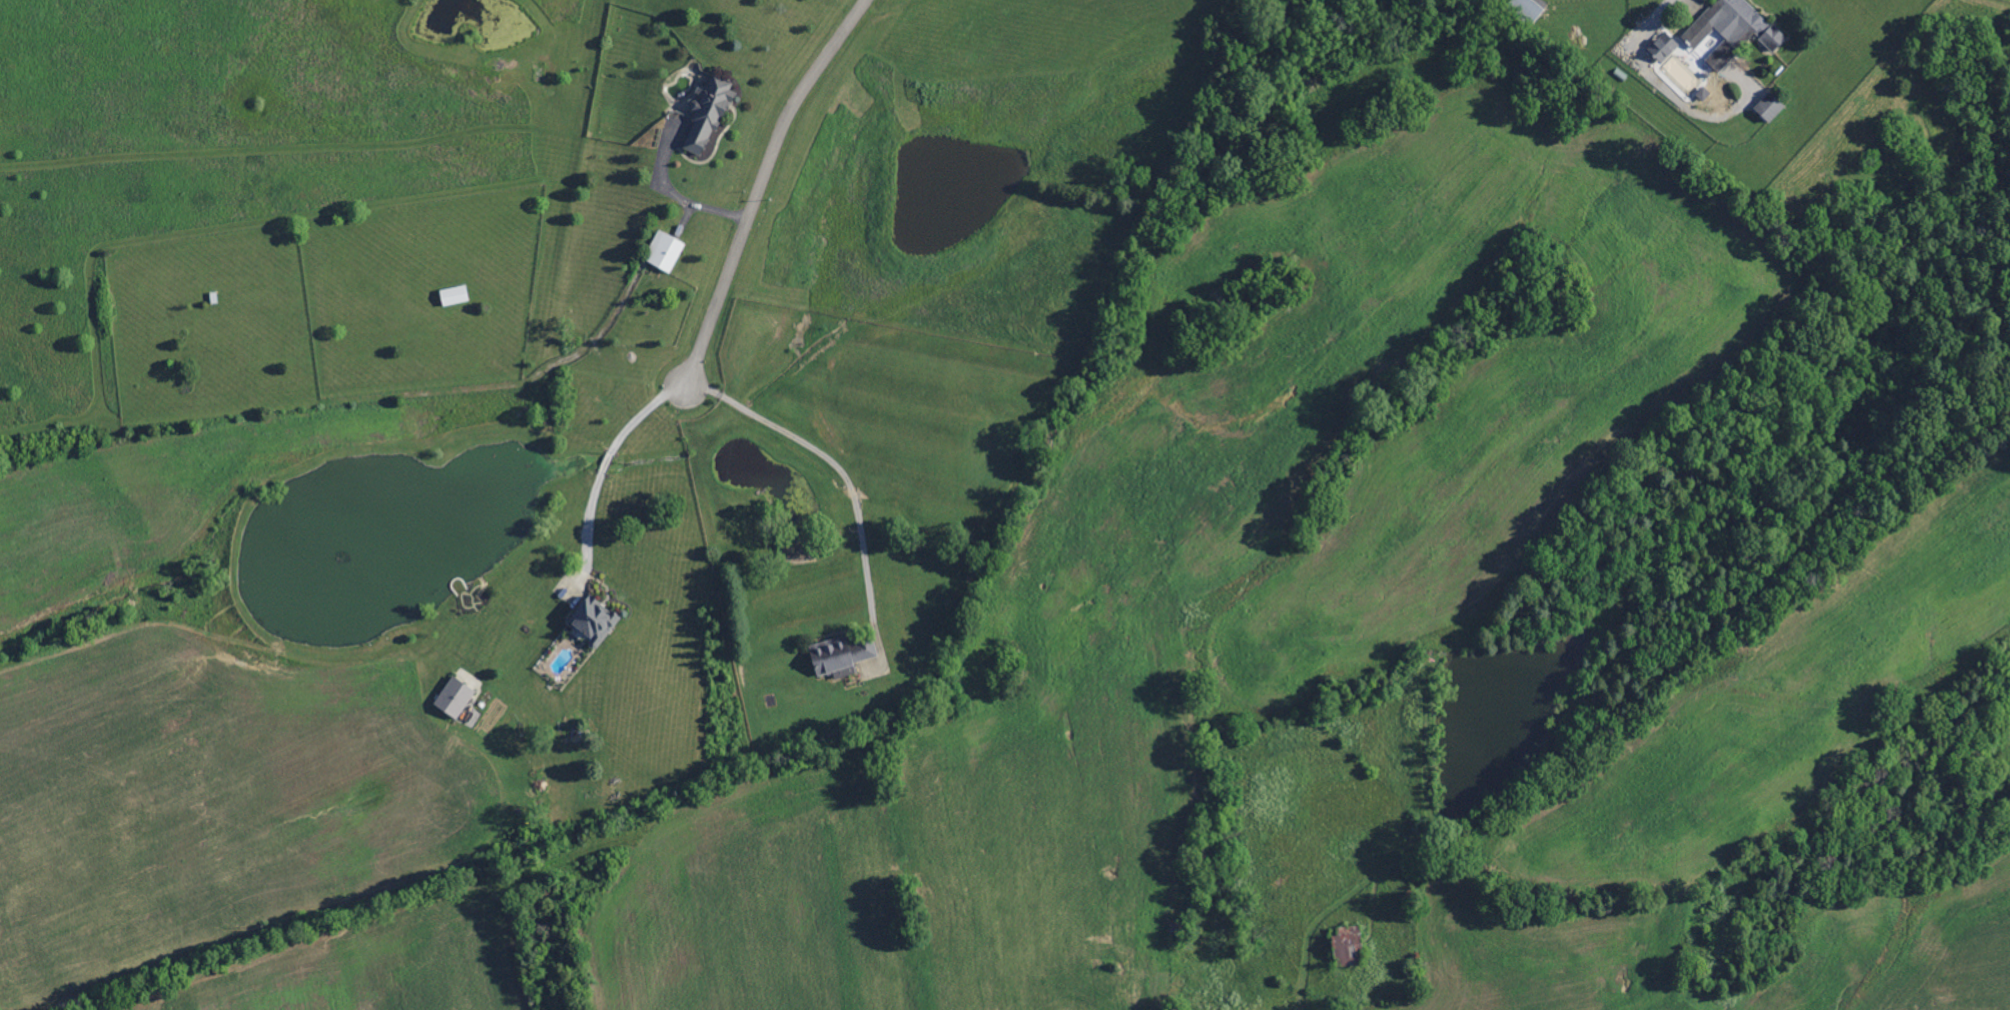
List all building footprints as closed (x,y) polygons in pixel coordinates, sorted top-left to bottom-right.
[(1510,3),(1512,0),(1544,0),(1549,4),(1534,23),(1510,3)] [(1714,5),(1719,0),(1748,0),(1768,20),(1748,41),(1749,43),(1733,59),(1728,65),(1721,72),(1720,73),(1706,60),(1734,30),(1724,20),(1696,49),(1682,37),(1698,20),(1711,6),(1713,7),(1714,5)] [(1706,80),(1703,76),(1708,69),(1712,73),(1710,76),(1706,80)] [(727,119),(724,118),(722,122),(724,123),(719,133),(715,130),(702,156),(686,148),(698,123),(695,121),(700,112),(695,110),(695,106),(697,102),(701,100),(705,102),(717,75),(736,84),(733,90),(740,94),(727,119)] [(1702,102),(1695,95),(1703,87),(1710,94),(1702,102)] [(1770,123),(1755,109),(1770,92),(1786,106),(1770,123)] [(672,273),(645,259),(659,231),(686,245),(672,273)] [(445,306),(442,291),(468,286),(471,301),(445,306)] [(212,304),(211,294),(217,293),(219,304),(212,304)] [(610,612),(613,609),(616,611),(621,615),(595,649),(591,646),(590,644),(590,642),(593,638),(579,627),(571,621),(582,606),(590,596),(591,594),(592,594),(595,596),(602,602),(600,604),(610,612)] [(850,645),(857,643),(857,642),(867,639),(873,637),(874,637),(879,656),(855,663),(856,665),(849,667),(835,672),(835,673),(829,675),(828,673),(822,675),(818,676),(809,645),(844,635),(846,635),(847,634),(850,645)] [(432,705),(455,721),(474,692),(452,677),(432,705)] [(1336,967),(1332,928),(1360,925),(1365,964),(1336,967)]
